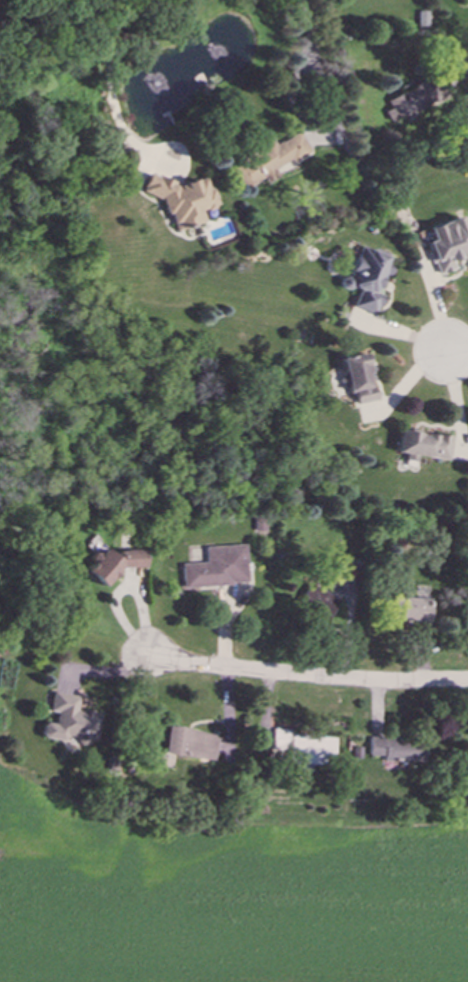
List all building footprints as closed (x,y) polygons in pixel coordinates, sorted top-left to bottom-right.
[(390,120),(411,110),(413,114),(437,102),(426,80),(386,99),(390,107),(385,110),(390,120)] [(310,149),(299,131),(275,144),(274,142),(231,166),(244,188),(263,177),(266,182),(279,175),(275,169),(310,149)] [(177,230),(209,219),(206,210),(216,207),(218,202),(213,188),(209,186),(205,175),(181,184),(150,172),(142,191),(162,198),(167,212),(171,213),(177,230)] [(433,239),(426,241),(437,273),(455,268),(452,260),(467,255),(467,234),(462,216),(429,226),(433,239)] [(353,305),(375,314),(383,294),(376,291),(382,274),(388,276),(392,264),(385,261),(387,255),(360,245),(348,278),(343,276),(340,284),(359,291),(353,305)] [(375,399),(368,371),(370,371),(365,350),(339,357),(345,383),(350,382),(355,404),(375,399)] [(450,434),(398,431),(396,451),(404,452),(404,459),(415,460),(416,456),(448,458),(450,434)] [(144,566),(144,550),(107,550),(107,543),(90,543),(90,579),(117,579),(117,566),(144,566)] [(204,545),(205,561),(181,562),(182,586),(247,583),(245,544),(204,545)] [(324,586),(341,593),(348,573),(331,567),(324,586)] [(427,622),(427,596),(390,596),(390,622),(427,622)] [(98,711),(75,708),(78,695),(51,690),(48,710),(55,711),(53,723),(43,721),(40,736),(64,740),(64,738),(93,743),(98,711)] [(332,735),(289,734),(289,728),(272,727),(271,748),(288,749),(287,762),(331,764),(332,735)] [(165,728),(163,755),(213,759),(215,732),(165,728)] [(367,755),(381,755),(381,761),(423,760),(422,736),(367,737),(367,755)]
